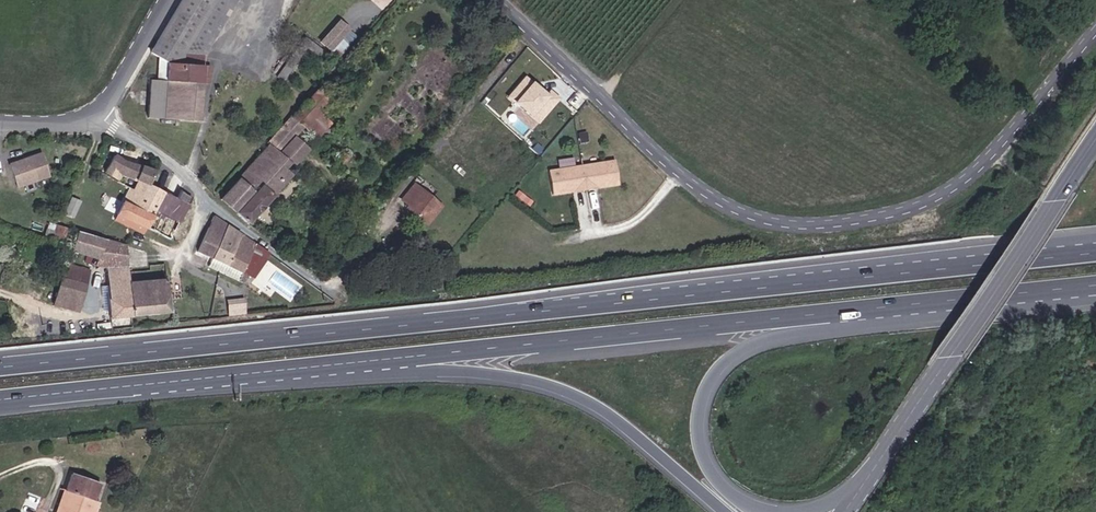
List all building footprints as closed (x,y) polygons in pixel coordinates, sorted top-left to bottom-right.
[(156,47),(151,115),(157,116),(159,81),(166,82),(168,55),(177,59),(213,50),(241,0),(184,0),(156,47)] [(300,88),(321,56),(327,46),(319,40),(291,83),(300,88)] [(321,56),(330,61),(336,52),(327,46),(321,56)] [(588,102),(526,48),(481,103),(542,157),(588,102)] [(210,120),(212,84),(213,66),(213,50),(177,59),(168,55),(166,82),(159,81),(157,116),(210,120)] [(212,84),(220,85),(221,66),(213,66),(212,84)] [(317,129),(329,139),(355,111),(327,85),(303,111),(299,107),(276,131),(281,135),(223,198),(256,221),(310,166),(306,162),(317,148),(308,140),(317,129)] [(335,148),(343,154),(349,147),(341,141),(335,148)] [(44,153),(8,165),(18,190),(53,178),(44,153)] [(141,194),(144,186),(150,171),(112,155),(104,180),(141,194)] [(604,186),(619,185),(616,161),(556,164),(558,189),(575,188),(574,183),(604,182),(604,186)] [(428,223),(446,202),(420,180),(404,199),(416,209),(413,211),(428,223)] [(164,235),(171,238),(188,193),(178,182),(173,196),(164,221),(151,216),(146,229),(164,235)] [(151,216),(164,221),(173,196),(144,186),(141,194),(145,196),(143,200),(155,204),(151,216)] [(146,229),(151,216),(155,204),(143,200),(139,212),(134,224),(141,227),(146,229)] [(428,223),(432,227),(450,206),(446,202),(428,223)] [(134,224),(139,212),(121,205),(116,217),(134,224)] [(70,233),(83,236),(90,216),(74,211),(68,232),(70,233)] [(212,251),(215,253),(230,221),(214,211),(204,236),(216,241),(212,251)] [(215,253),(231,261),(244,229),(230,221),(215,253)] [(161,243),(164,235),(146,229),(141,227),(138,235),(161,243)] [(231,261),(245,267),(256,243),(258,238),(244,229),(231,261)] [(53,241),(67,245),(70,233),(68,232),(68,233),(57,232),(53,241)] [(80,249),(109,255),(113,243),(83,236),(80,249)] [(120,314),(141,312),(139,279),(133,280),(132,265),(127,265),(126,246),(113,243),(109,255),(106,263),(116,270),(120,314)] [(253,265),(260,269),(269,248),(256,243),(245,267),(251,270),(253,265)] [(132,265),(145,263),(144,249),(126,246),(127,265),(132,265)] [(46,302),(85,315),(99,273),(77,264),(66,295),(62,293),(66,281),(55,277),(46,302)] [(264,286),(266,283),(246,274),(244,280),(263,289),(264,286)] [(141,312),(174,309),(171,277),(139,279),(141,312)] [(232,306),(283,303),(283,292),(264,286),(263,289),(244,280),(230,285),(232,306)] [(90,477),(80,472),(73,490),(78,493),(70,511),(74,511),(90,477)] [(103,500),(110,486),(91,476),(90,477),(74,511),(98,511),(103,500)] [(78,493),(73,490),(63,511),(70,511),(78,493)] [(109,503),(103,500),(98,511),(105,511),(109,503)]
